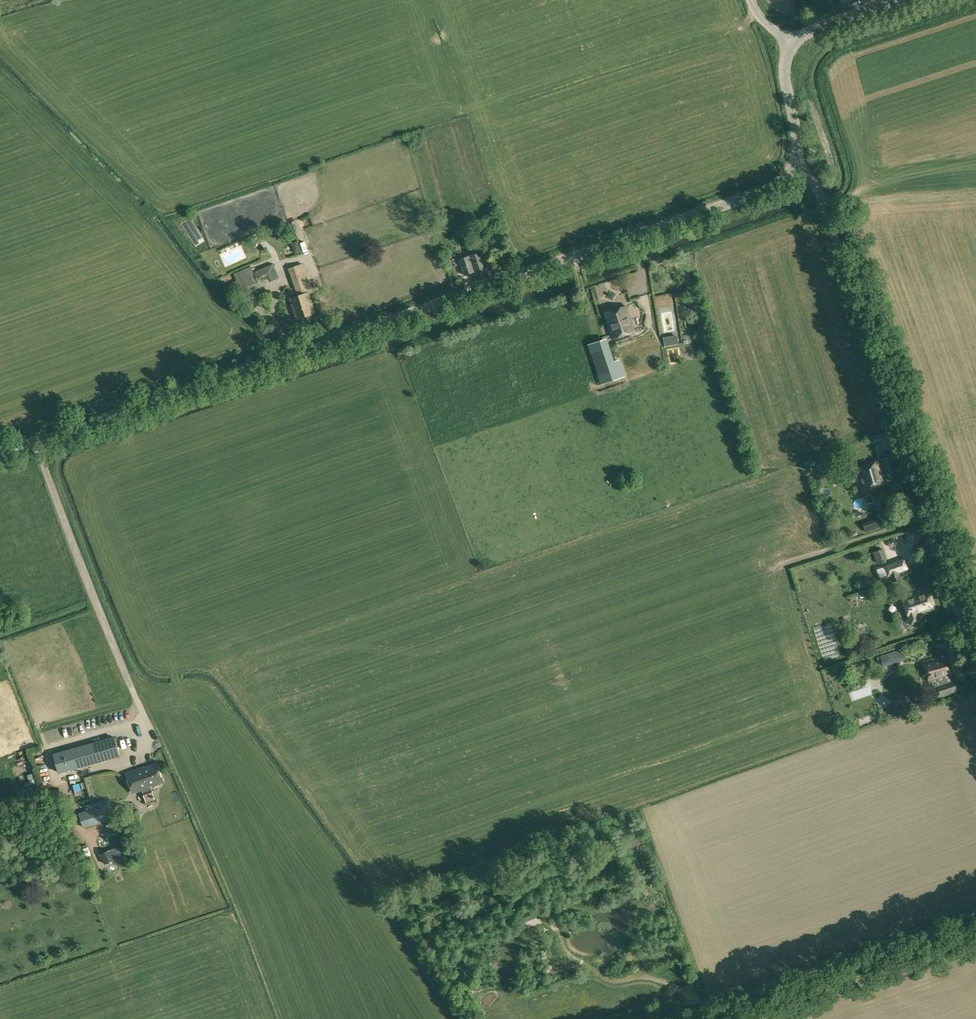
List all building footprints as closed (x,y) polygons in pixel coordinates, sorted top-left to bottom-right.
[(308,232),(301,234),(305,250),(312,248),(308,232)] [(461,237),(464,247),(472,245),(469,235),(461,237)] [(251,255),(255,264),(268,259),(264,250),(251,255)] [(459,259),(465,275),(487,267),(482,251),(459,259)] [(243,252),(229,257),(231,264),(246,259),(243,252)] [(254,273),(258,281),(270,276),(272,281),(280,277),(274,264),(254,273)] [(289,269),(298,296),(291,298),(297,318),(315,312),(309,293),(313,292),(304,264),(289,269)] [(232,283),(238,296),(260,286),(258,281),(254,273),(252,267),(235,274),(238,281),(232,283)] [(647,295),(646,281),(630,282),(631,296),(647,295)] [(665,303),(665,312),(675,312),(675,303),(665,303)] [(605,313),(613,338),(635,331),(627,305),(605,313)] [(676,312),(666,313),(669,345),(680,344),(676,312)] [(589,344),(603,384),(623,377),(618,362),(613,364),(604,339),(589,344)] [(881,458),(886,474),(898,470),(894,455),(881,458)] [(858,466),(864,488),(887,481),(880,459),(858,466)] [(873,529),(882,526),(880,519),(871,522),(873,529)] [(887,544),(893,563),(915,556),(909,537),(902,539),(904,547),(894,550),(892,542),(887,544)] [(874,552),(878,563),(886,560),(882,549),(874,552)] [(878,569),(881,579),(890,575),(893,581),(902,578),(900,571),(908,569),(905,560),(878,569)] [(902,596),(911,624),(920,620),(919,616),(936,610),(927,587),(902,596)] [(940,640),(938,634),(916,641),(918,650),(931,647),(930,643),(940,640)] [(880,654),(884,665),(906,658),(903,647),(880,654)] [(924,661),(930,683),(937,681),(938,684),(937,684),(940,696),(958,691),(954,679),(953,679),(952,676),(953,676),(946,654),(924,661)] [(79,744),(85,764),(120,755),(114,735),(79,744)] [(124,748),(135,746),(134,736),(122,737),(124,748)] [(85,764),(79,744),(49,752),(55,773),(85,764)] [(127,774),(133,791),(142,788),(147,802),(155,799),(150,784),(162,780),(157,765),(145,769),(145,768),(127,774)] [(49,766),(43,770),(47,777),(53,772),(49,766)] [(89,812),(92,822),(112,816),(108,806),(89,812)] [(117,850),(115,855),(117,860),(122,861),(127,859),(128,854),(126,850),(122,847),(117,850)] [(99,854),(103,864),(114,860),(110,849),(99,854)] [(526,923),(539,918),(536,910),(523,914),(526,923)]
